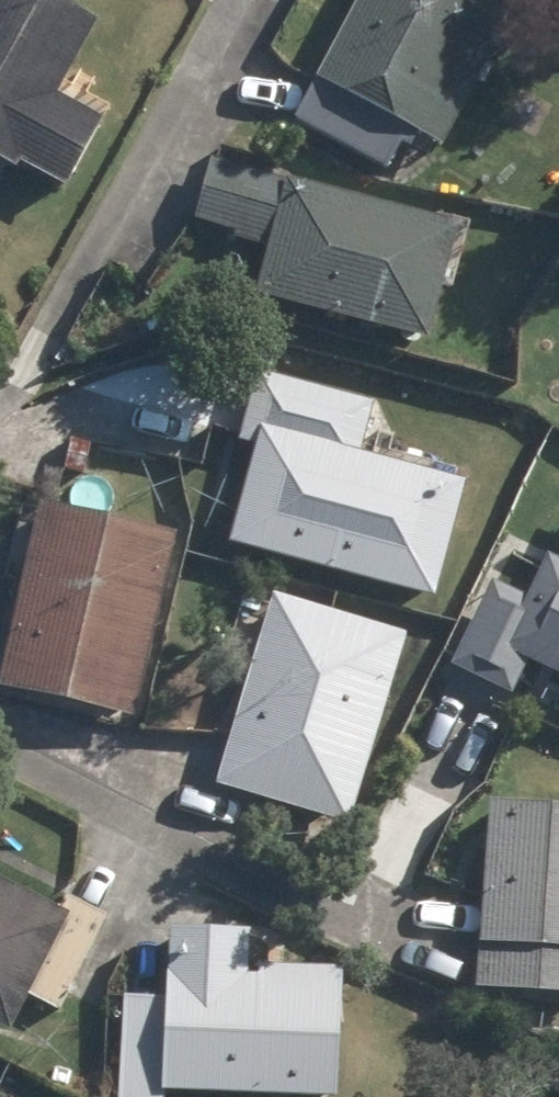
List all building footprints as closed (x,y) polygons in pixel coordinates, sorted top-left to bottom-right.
[(3,179),(7,171),(53,196),(90,127),(45,102),(86,27),(38,0),(0,0),(0,178),(3,179)] [(286,124),(409,194),(496,36),(427,0),(351,0),(286,124)] [(450,230),(204,163),(187,226),(227,237),(224,245),(257,254),(244,302),(417,349),(450,230)] [(364,411),(244,380),(226,450),(243,455),(217,553),(424,606),(455,488),(351,461),(364,411)] [(31,513),(0,650),(0,699),(124,727),(165,543),(31,513)] [(536,563),(517,603),(482,586),(441,672),(503,702),(519,669),(558,688),(558,541),(546,568),(536,563)] [(396,643),(260,604),(199,794),(339,835),(396,643)] [(478,806),(467,953),(470,953),(467,995),(558,1003),(558,813),(478,806)] [(1,1039),(58,925),(46,919),(51,910),(0,885),(0,1038),(1,1039)] [(158,933),(152,1096),(323,1096),(328,976),(242,973),(243,937),(158,933)]
